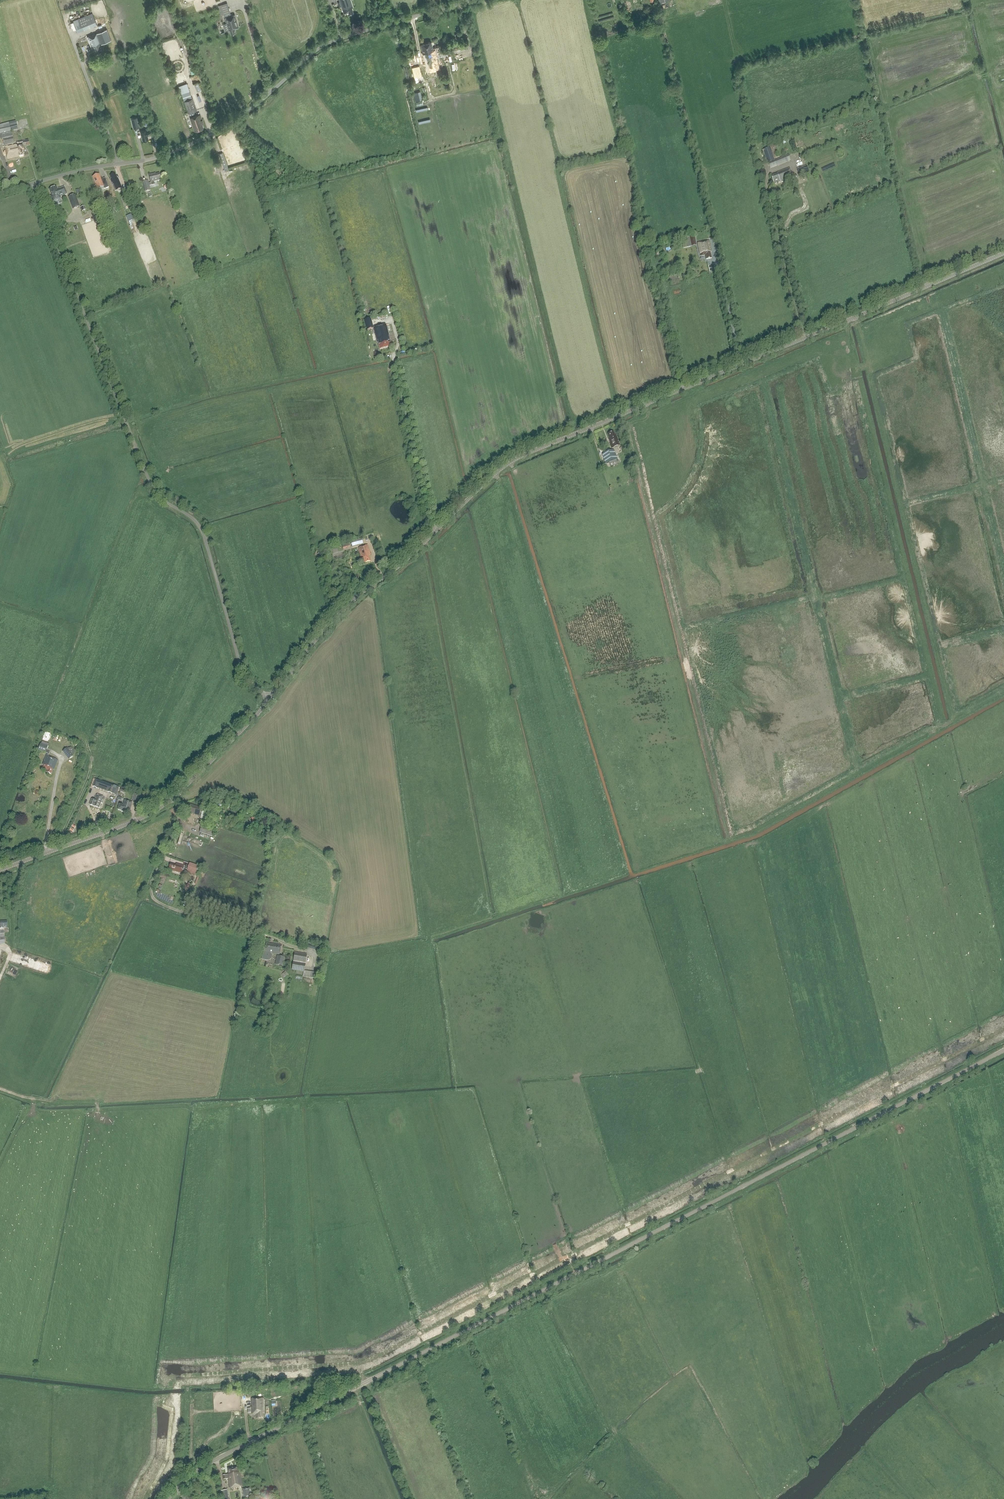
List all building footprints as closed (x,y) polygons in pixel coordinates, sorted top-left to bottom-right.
[(348,13),(348,12),(349,15),(354,13),(352,8),(353,8),(350,0),(339,0),(344,14),(348,13)] [(234,29),(238,27),(234,15),(225,18),(229,30),(230,30),(231,34),(235,33),(234,29)] [(80,18),(73,21),(77,32),(85,30),(80,18)] [(87,38),(91,48),(92,48),(95,54),(103,51),(100,45),(111,40),(107,29),(87,38)] [(426,72),(439,68),(435,50),(433,50),(431,42),(421,44),(423,53),(422,53),(426,72)] [(422,76),(419,66),(413,67),(415,78),(422,76)] [(179,86),(188,113),(197,111),(187,83),(179,86)] [(414,92),(416,101),(422,99),(420,91),(414,92)] [(195,132),(203,129),(202,125),(203,124),(202,121),(200,121),(200,119),(201,119),(200,115),(190,118),(195,132)] [(131,119),(133,129),(140,127),(138,117),(131,119)] [(0,138),(1,140),(3,140),(4,146),(14,143),(11,131),(18,130),(16,121),(0,125),(0,138)] [(152,128),(148,130),(140,132),(143,141),(149,140),(148,136),(154,134),(152,128)] [(22,149),(24,148),(23,143),(17,145),(17,144),(4,147),(7,160),(20,157),(23,156),(23,155),(22,149)] [(220,154),(225,167),(228,166),(223,153),(220,154)] [(768,162),(770,168),(791,160),(789,154),(768,162)] [(807,166),(797,169),(799,176),(809,172),(807,166)] [(774,184),(793,177),(790,167),(777,171),(778,173),(771,175),(774,184)] [(149,175),(151,185),(154,184),(154,181),(161,180),(160,177),(162,177),(162,176),(161,174),(160,174),(159,174),(159,173),(156,174),(156,173),(149,175)] [(122,188),(119,182),(118,179),(117,179),(115,174),(110,176),(111,178),(110,179),(115,191),(122,188)] [(96,190),(101,188),(102,190),(108,187),(105,178),(102,179),(102,178),(100,178),(99,175),(92,177),(96,186),(94,186),(96,190)] [(49,190),(51,195),(50,195),(52,202),(61,199),(60,197),(67,194),(64,187),(57,190),(56,187),(49,190)] [(80,207),(75,195),(68,197),(73,209),(80,207)] [(120,197),(124,207),(129,205),(126,195),(120,197)] [(698,243),(698,245),(700,255),(702,255),(705,255),(706,259),(711,258),(710,252),(711,252),(709,241),(698,243)] [(373,328),(371,318),(364,320),(367,330),(373,328)] [(391,346),(388,332),(386,325),(374,328),(378,343),(378,342),(380,349),(391,346)] [(618,445),(619,445),(616,435),(615,436),(613,432),(608,434),(610,439),(609,440),(612,447),(618,445)] [(602,455),(605,464),(609,463),(611,466),(618,464),(617,462),(618,461),(618,459),(620,459),(618,455),(616,456),(614,450),(602,455)] [(350,541),(352,547),(359,544),(359,543),(362,542),(361,538),(350,541)] [(368,556),(370,555),(367,545),(358,548),(362,559),(364,558),(365,563),(370,561),(368,556)] [(54,770),(58,760),(48,756),(49,752),(46,751),(48,746),(40,743),(38,750),(45,752),(47,753),(42,765),(43,765),(42,768),(47,770),(46,772),(51,774),(53,769),(54,770)] [(63,751),(69,759),(73,756),(73,755),(74,751),(74,750),(72,748),(71,747),(69,747),(68,748),(67,748),(63,751)] [(114,785),(95,779),(93,786),(112,793),(114,785)] [(143,796),(133,793),(131,800),(141,803),(143,796)] [(102,803),(104,797),(96,795),(95,800),(92,799),(90,805),(99,808),(101,802),(102,803)] [(118,809),(122,810),(121,811),(129,813),(132,802),(125,800),(123,805),(119,804),(118,809)] [(203,807),(208,809),(211,809),(213,803),(205,800),(203,807)] [(208,809),(203,807),(202,812),(200,811),(201,808),(189,804),(186,812),(199,816),(201,816),(200,818),(205,819),(208,809)] [(201,826),(199,832),(212,836),(214,830),(201,826)] [(183,870),(187,871),(186,873),(194,876),(195,872),(196,873),(197,869),(200,870),(201,867),(198,866),(189,863),(187,868),(183,867),(184,866),(176,864),(176,865),(170,863),(169,868),(171,868),(171,870),(182,873),(183,870)] [(262,951),(263,951),(261,959),(267,960),(269,960),(271,959),(272,956),(272,954),(271,953),(279,955),(281,945),(274,944),(266,943),(265,947),(263,947),(262,951)] [(304,971),(307,954),(295,952),(292,969),(304,971)] [(277,955),(275,964),(283,966),(285,957),(277,955)] [(303,976),(315,978),(316,972),(304,970),(303,976)] [(263,1413),(264,1413),(263,1398),(251,1399),(252,1414),(257,1413),(258,1418),(263,1418),(263,1413)] [(241,1486),(242,1486),(239,1472),(238,1472),(237,1467),(228,1469),(229,1474),(222,1475),(223,1479),(228,1478),(229,1488),(230,1488),(241,1487),(241,1486)] [(244,1498),(252,1498),(250,1487),(242,1488),(244,1498)]
